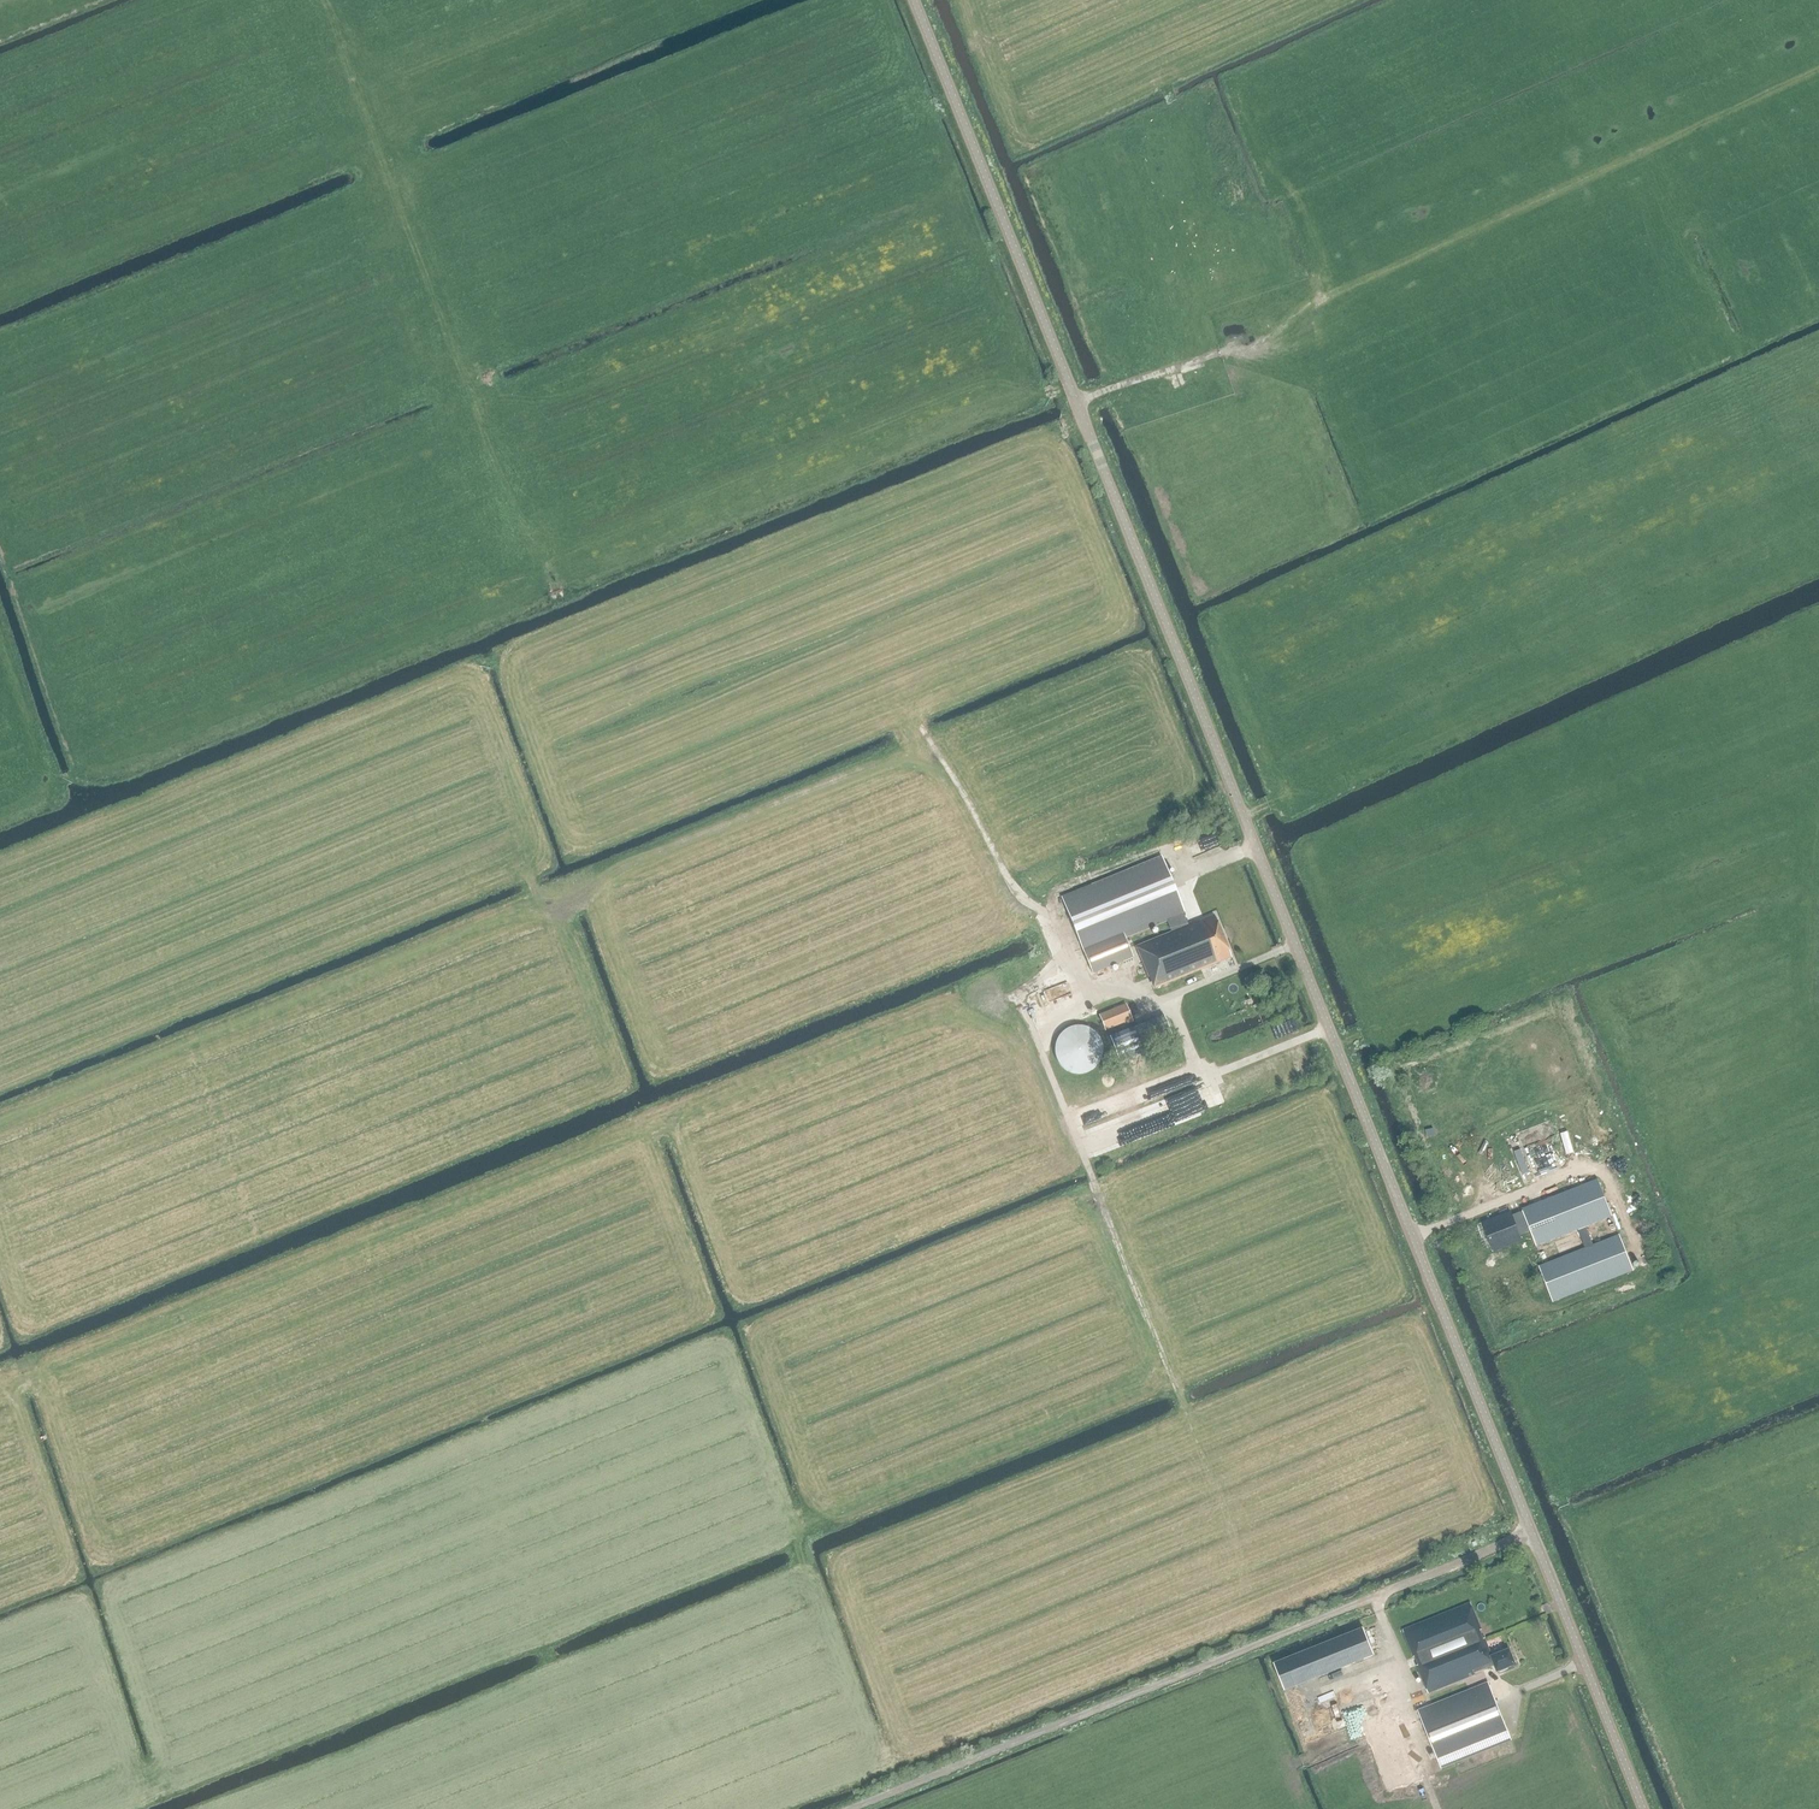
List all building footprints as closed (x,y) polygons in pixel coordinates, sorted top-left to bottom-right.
[(1161,856),(1060,896),(1091,972),(1132,955),(1125,937),(1166,921),(1171,932),(1136,946),(1136,948),(1134,949),(1135,952),(1137,952),(1148,978),(1150,977),(1154,989),(1231,958),(1214,915),(1188,925),(1183,914),(1184,913),(1161,856)] [(1181,1002),(1186,1014),(1198,1009),(1194,997),(1181,1002)] [(1099,1015),(1104,1029),(1127,1020),(1128,1023),(1133,1021),(1126,1004),(1099,1015)] [(1164,1018),(1133,1031),(1142,1054),(1174,1041),(1164,1018)] [(1090,1074),(1099,1031),(1059,1023),(1050,1065),(1090,1074)] [(1528,1146),(1534,1161),(1551,1154),(1545,1139),(1528,1146)] [(1516,1209),(1488,1220),(1497,1244),(1525,1233),(1525,1232),(1535,1228),(1541,1243),(1617,1214),(1603,1177),(1527,1206),(1528,1210),(1518,1214),(1516,1209)] [(1585,1247),(1538,1266),(1552,1302),(1633,1270),(1619,1234),(1592,1245),(1588,1233),(1581,1236),(1585,1247)] [(1499,1672),(1514,1666),(1508,1650),(1492,1657),(1484,1639),(1482,1639),(1479,1632),(1482,1631),(1470,1603),(1402,1631),(1414,1659),(1417,1658),(1420,1666),(1417,1668),(1428,1695),(1485,1671),(1484,1670),(1496,1665),(1499,1672)] [(1341,1637),(1352,1664),(1374,1655),(1363,1628),(1341,1637)] [(1341,1637),(1295,1655),(1306,1682),(1352,1664),(1341,1637)] [(1306,1682),(1295,1655),(1274,1664),(1284,1691),(1306,1682)] [(1418,1713),(1441,1769),(1511,1740),(1487,1684),(1418,1713)] [(1386,1756),(1398,1751),(1389,1729),(1376,1735),(1386,1756)]
